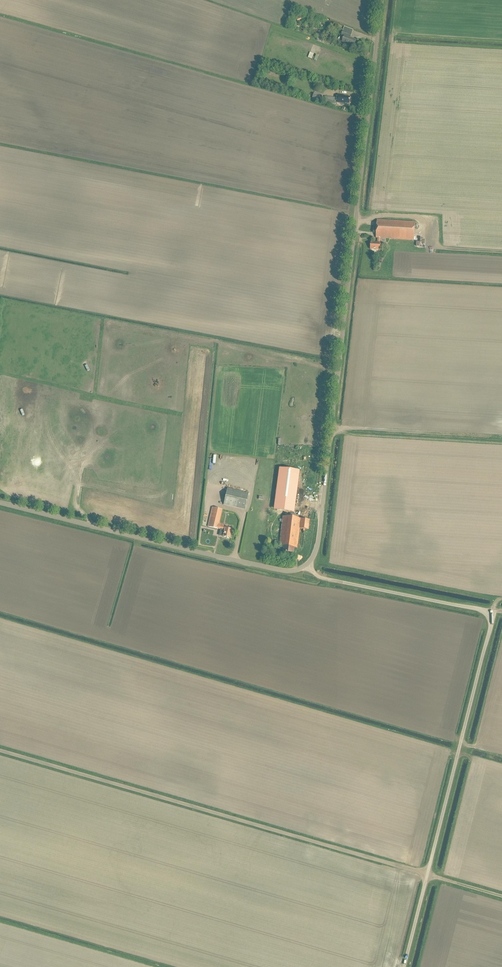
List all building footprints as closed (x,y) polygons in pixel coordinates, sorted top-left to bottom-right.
[(344,36),(342,42),(354,47),(356,40),(351,38),(352,34),(343,31),(342,36),(344,36)] [(323,97),(314,94),(312,100),(321,103),(323,97)] [(350,97),(345,97),(345,96),(338,95),(337,103),(346,104),(350,104),(350,97)] [(371,242),(371,250),(380,250),(381,243),(380,243),(381,238),(414,240),(415,223),(377,220),(376,238),(378,238),(378,243),(371,242)] [(278,470),(273,512),(294,514),(299,472),(278,470)] [(227,488),(223,505),(245,510),(249,493),(227,488)] [(218,529),(224,530),(223,537),(229,539),(231,530),(227,529),(227,528),(222,526),(222,525),(219,524),(222,510),(212,508),(208,527),(218,529)] [(282,547),(282,553),(293,554),(294,548),(297,549),(299,529),(308,530),(309,520),(283,517),(280,543),(278,543),(278,542),(275,542),(274,545),(278,545),(280,545),(280,546),(282,547)]
